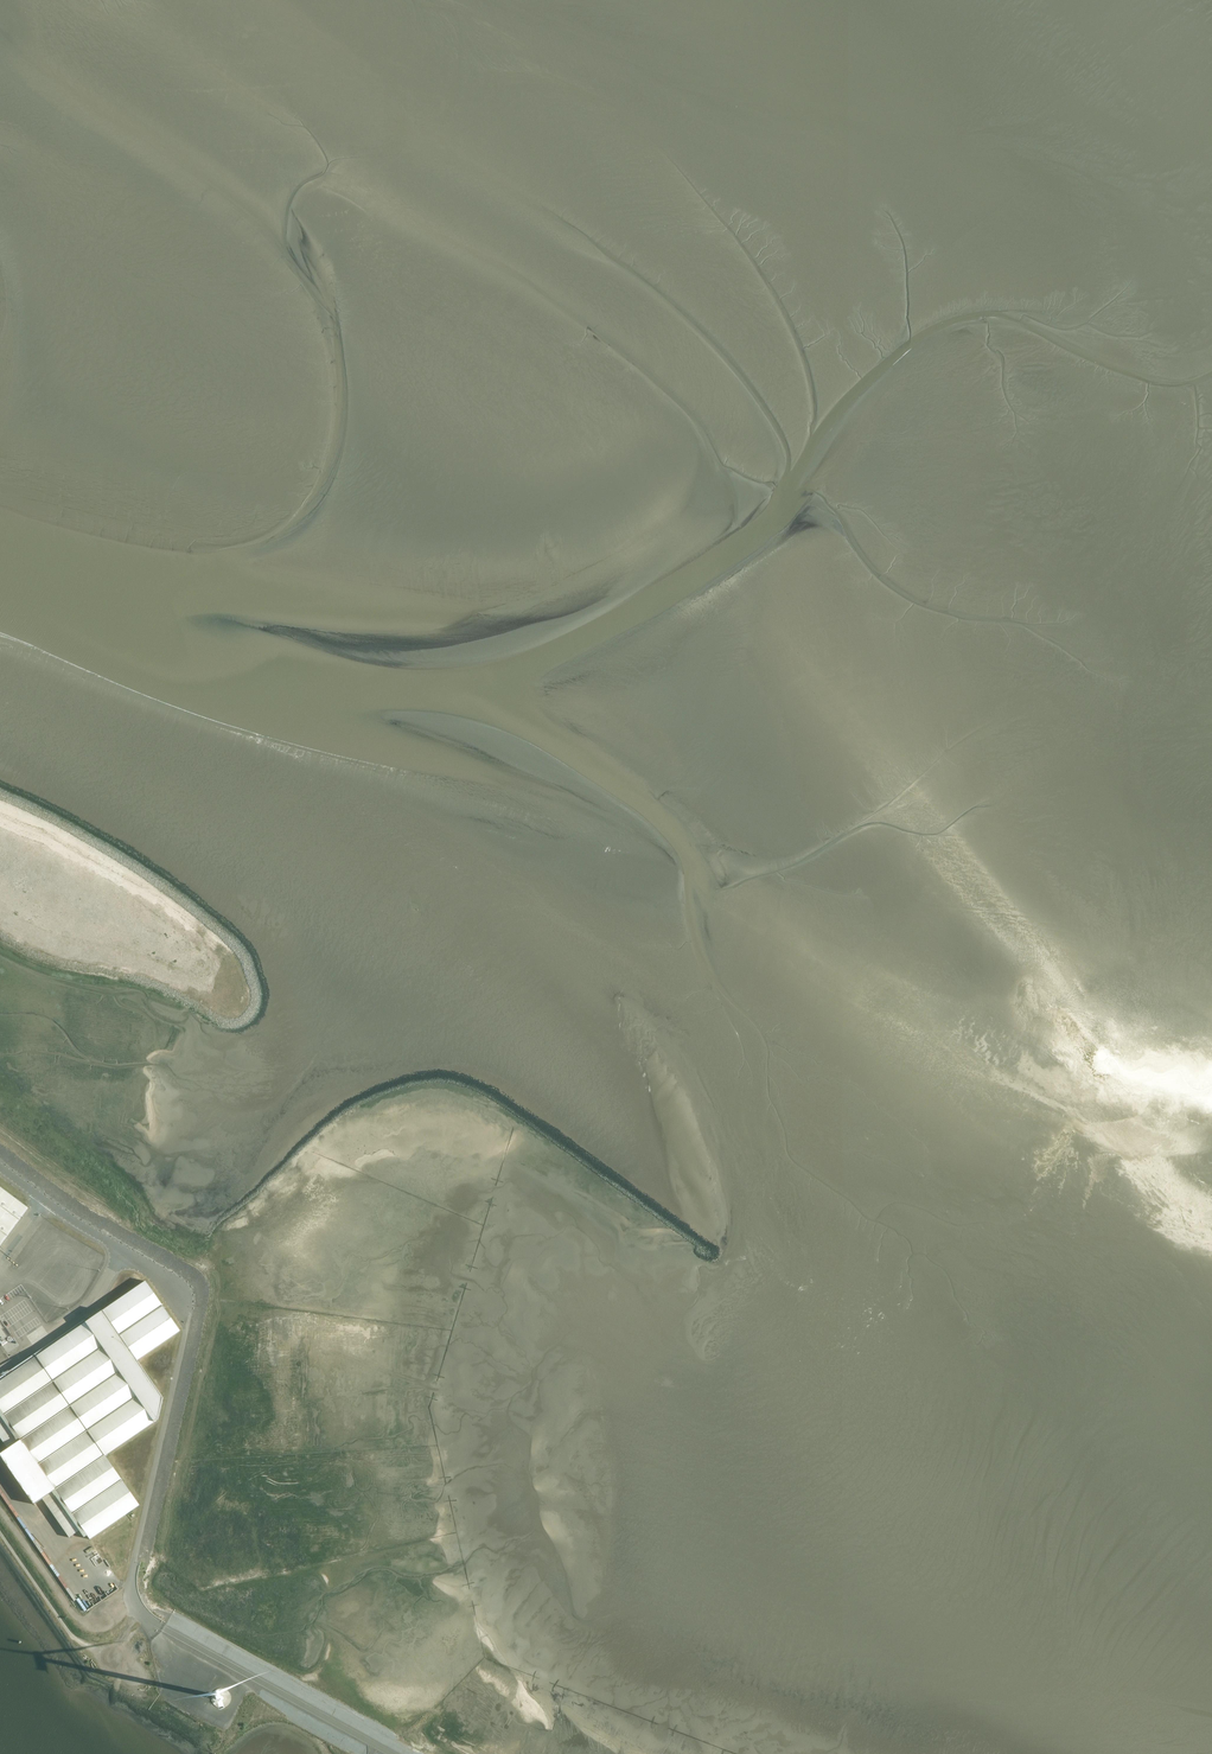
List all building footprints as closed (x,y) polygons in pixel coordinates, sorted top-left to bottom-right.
[(0,1187),(0,1247),(29,1208),(27,1207),(0,1187)] [(180,1331),(146,1281),(100,1314),(38,1356),(38,1358),(37,1357),(17,1370),(0,1382),(0,1437),(9,1450),(0,1455),(35,1505),(43,1500),(70,1539),(83,1530),(90,1540),(140,1506),(106,1456),(160,1419),(164,1399),(138,1361),(180,1331)] [(0,1318),(0,1342),(3,1346),(9,1342),(10,1342),(12,1343),(13,1341),(14,1340),(13,1339),(12,1338),(12,1337),(10,1334),(10,1333),(0,1318)]
